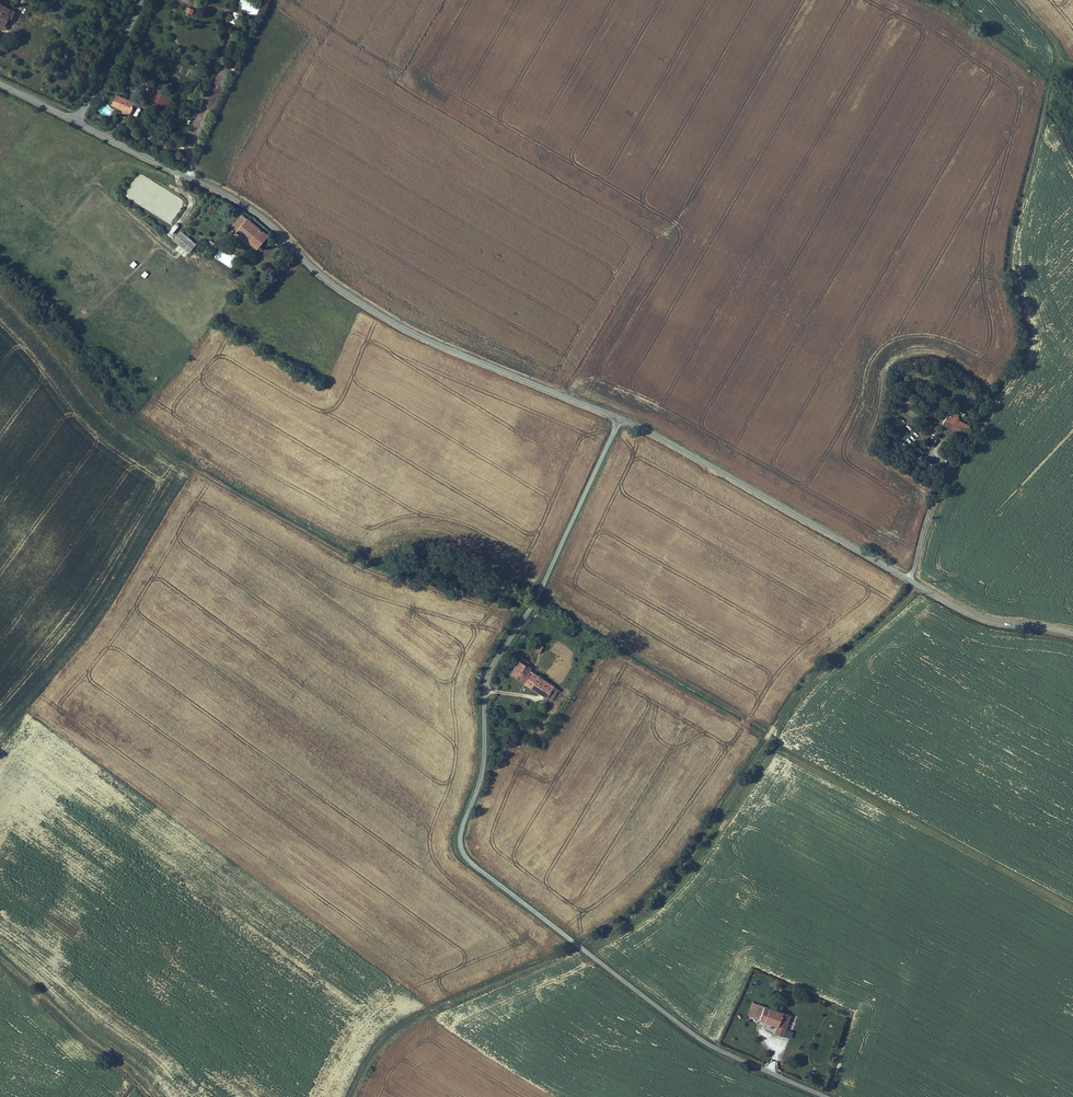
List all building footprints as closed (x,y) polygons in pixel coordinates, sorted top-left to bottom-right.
[(249,0),(241,0),(237,8),(256,17),(261,6),(249,0)] [(0,1),(0,22),(5,25),(10,16),(8,15),(12,9),(0,3),(1,1),(0,1)] [(12,9),(8,15),(10,16),(5,25),(0,22),(0,26),(5,29),(15,11),(12,9)] [(234,11),(230,23),(235,24),(239,12),(234,11)] [(170,94),(157,88),(151,98),(164,105),(170,94)] [(130,114),(135,101),(116,93),(112,103),(124,108),(123,111),(130,114)] [(170,183),(168,186),(178,191),(179,188),(170,183)] [(211,212),(214,207),(209,203),(206,208),(211,212)] [(235,229),(241,235),(252,222),(246,217),(235,229)] [(272,240),(252,222),(241,235),(261,253),(272,240)] [(178,245),(175,249),(184,258),(197,244),(181,229),(171,239),(178,245)] [(215,256),(229,265),(233,258),(219,249),(215,256)] [(967,433),(974,421),(961,413),(954,425),(967,433)] [(543,646),(535,641),(531,648),(538,653),(543,646)] [(511,675),(542,696),(548,685),(528,672),(530,670),(519,663),(511,675)] [(548,685),(542,696),(547,700),(548,699),(553,688),(548,685)] [(553,688),(548,699),(553,703),(559,692),(553,688)] [(796,998),(780,992),(779,995),(795,1000),(796,998)] [(751,1003),(747,1015),(753,1017),(757,1005),(751,1003)] [(790,1016),(757,1005),(753,1017),(752,1019),(773,1026),(770,1033),(782,1037),(790,1016)]
